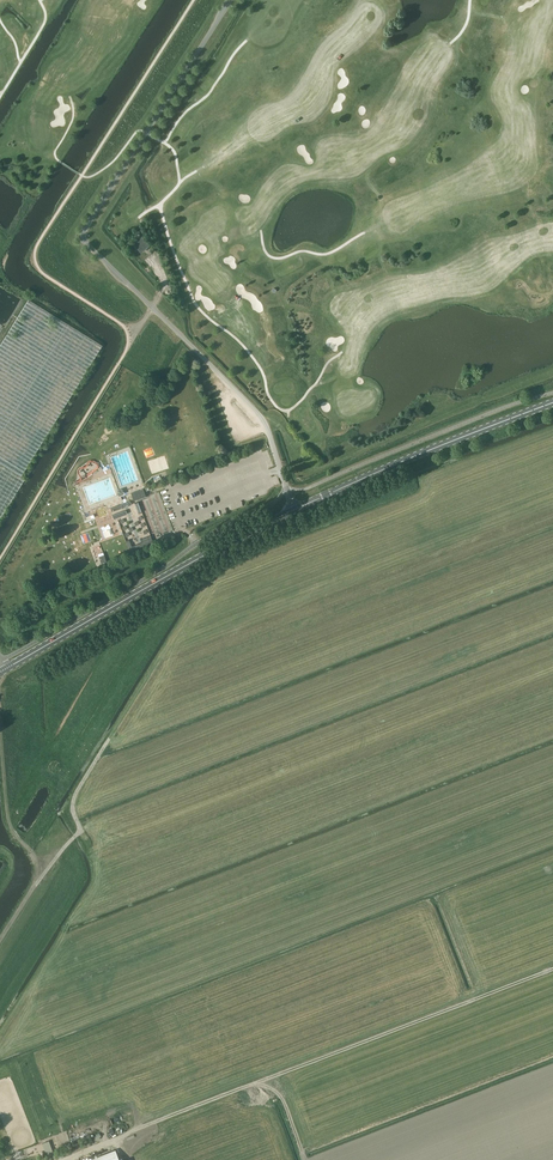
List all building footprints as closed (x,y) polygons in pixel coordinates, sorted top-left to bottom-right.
[(141,252),(149,245),(140,235),(133,242),(141,252)] [(25,478),(21,475),(102,345),(29,299),(0,346),(0,519),(25,478)] [(133,500),(145,495),(143,488),(131,493),(133,500)] [(120,505),(111,508),(112,511),(125,507),(123,503),(120,504),(120,505)] [(114,518),(127,513),(126,510),(112,515),(114,518)] [(143,546),(141,543),(132,546),(129,539),(125,541),(129,551),(143,546)] [(115,1149),(88,1159),(119,1159),(115,1149)]
